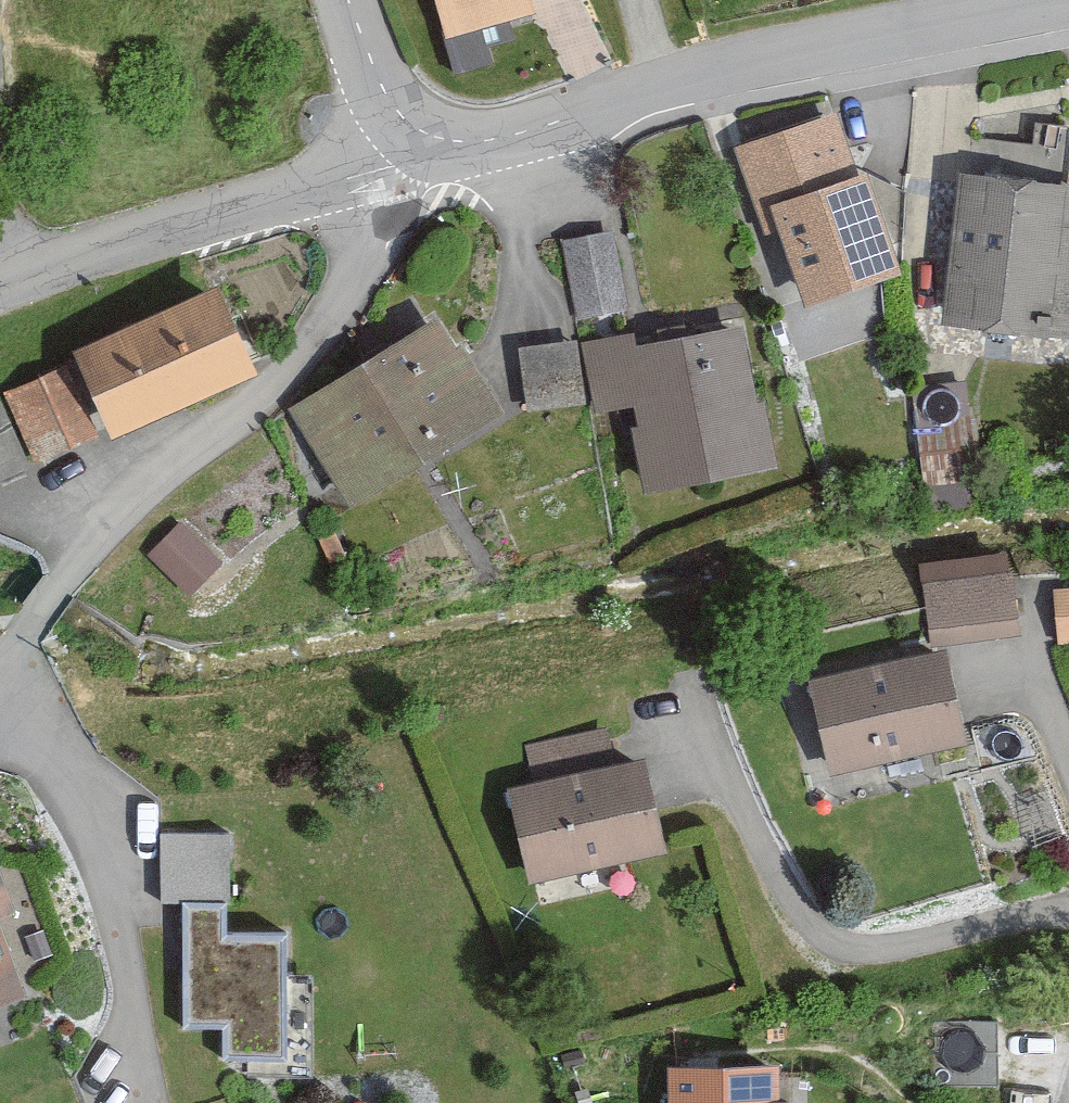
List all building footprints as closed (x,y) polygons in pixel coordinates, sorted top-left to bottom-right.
[(520,0),(429,0),(450,77),(480,68),(473,42),(527,27),(520,0)] [(847,206),(822,129),(736,156),(761,233),(847,206)] [(952,181),(937,330),(1068,343),(1068,192),(952,181)] [(628,311),(613,232),(557,243),(573,322),(628,311)] [(209,290),(68,355),(106,436),(247,370),(209,290)] [(433,316),(280,414),(340,507),(493,409),(433,316)] [(629,348),(626,333),(578,341),(591,413),(630,406),(634,428),(626,430),(638,492),(771,468),(759,405),(749,407),(735,329),(629,348)] [(576,396),(570,345),(512,352),(519,403),(576,396)] [(88,441),(58,372),(9,394),(39,463),(88,441)] [(211,565),(171,528),(142,560),(181,596),(211,565)] [(1009,636),(1000,561),(917,571),(927,646),(1009,636)] [(1050,597),(1054,648),(1068,647),(1068,595),(1050,597)] [(959,746),(939,655),(806,684),(826,775),(959,746)] [(661,854),(636,759),(611,765),(603,734),(524,754),(531,785),(501,792),(526,889),(661,854)] [(220,839),(156,838),(156,899),(219,900),(220,839)] [(9,910),(0,886),(0,913),(9,910)] [(216,908),(178,908),(178,1031),(221,1031),(222,1059),(278,1059),(278,938),(216,938),(216,908)] [(22,1001),(0,942),(0,1009),(22,1001)] [(780,1072),(669,1074),(670,1102),(780,1102),(780,1072)]
